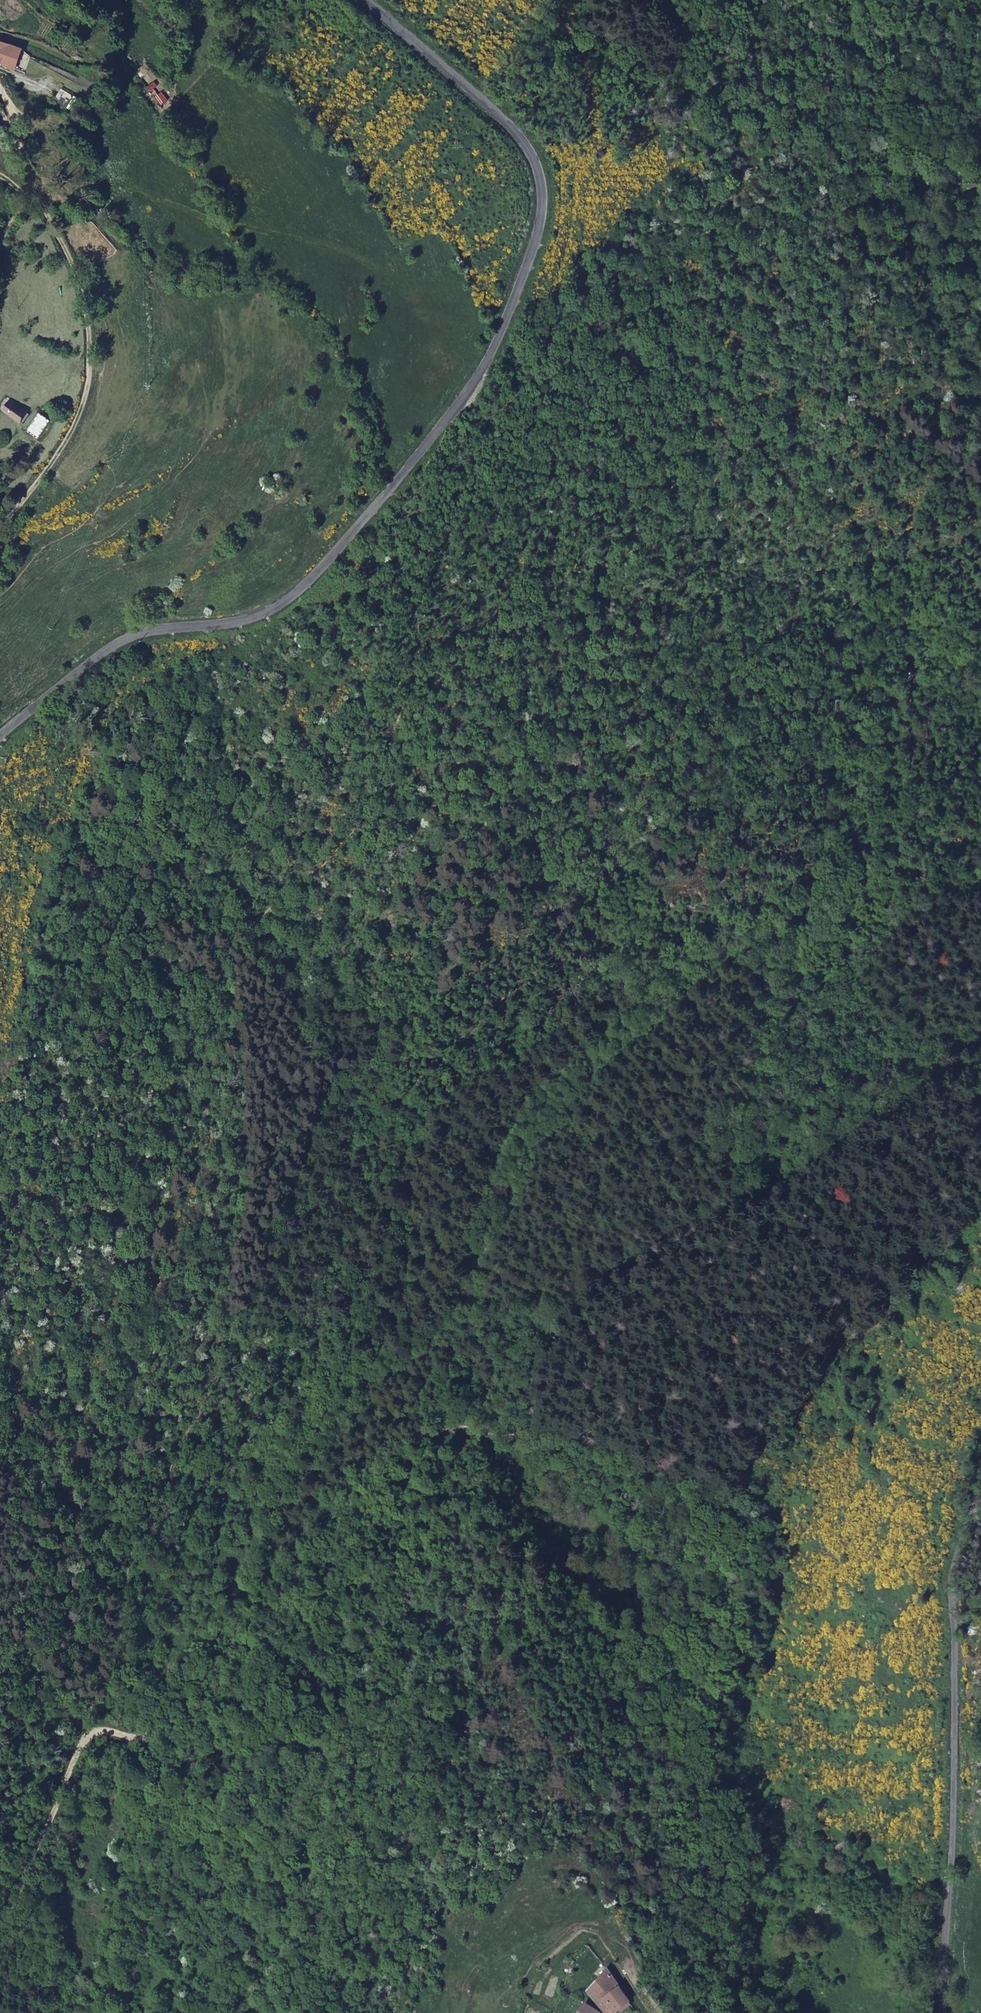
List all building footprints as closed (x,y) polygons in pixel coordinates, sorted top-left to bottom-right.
[(19,50),(0,43),(0,63),(12,69),(19,50)] [(10,413),(30,422),(36,410),(15,400),(10,413)] [(40,430),(50,435),(59,416),(49,411),(40,430)] [(615,2012),(628,2002),(607,1970),(599,1979),(589,1993),(603,2011),(609,2006),(615,2012)] [(584,2004),(579,2012),(596,2012),(584,2004)]
